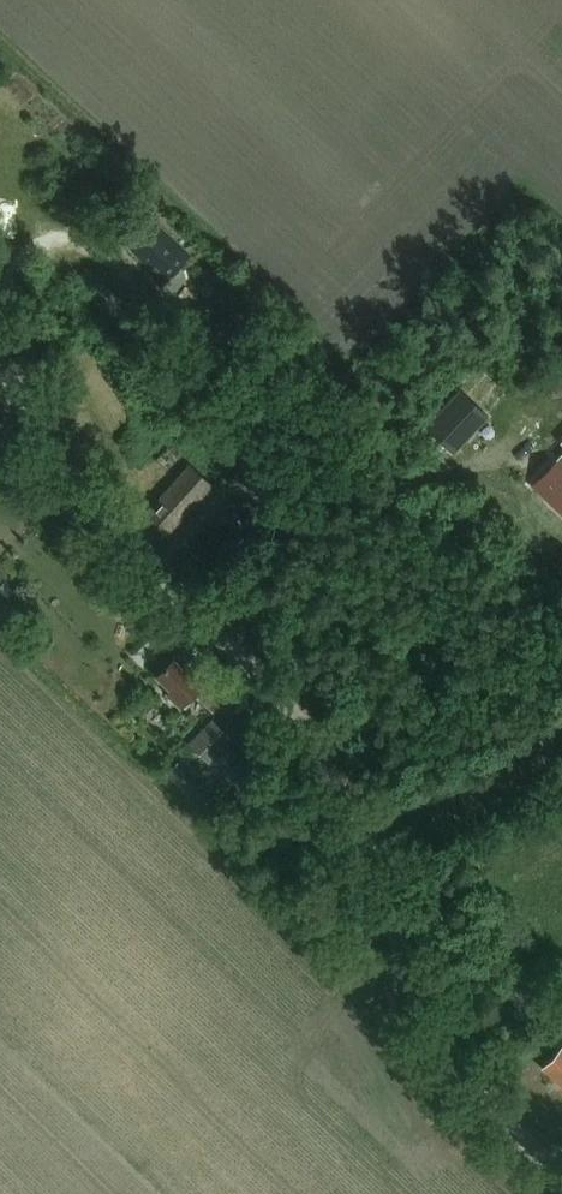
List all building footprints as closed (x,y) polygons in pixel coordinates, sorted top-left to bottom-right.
[(163,283),(189,255),(153,221),(149,226),(144,221),(128,238),(133,243),(128,249),(163,283)] [(486,416),(460,391),(437,415),(463,440),(486,416)] [(263,513),(280,494),(245,462),(227,481),(263,513)] [(169,530),(211,484),(190,465),(148,511),(169,530)] [(559,469),(554,465),(534,486),(561,512),(561,467),(559,469)] [(174,663),(157,680),(171,694),(166,699),(185,717),(200,701),(212,713),(223,701),(204,682),(202,684),(185,668),(182,672),(174,663)] [(207,761),(230,738),(209,717),(186,741),(207,761)] [(224,748),(211,761),(222,772),(224,771),(234,780),(245,769),(236,760),(224,748)] [(166,773),(188,794),(185,798),(197,810),(201,806),(212,795),(178,761),(166,773)] [(561,1046),(541,1067),(561,1087),(561,1047),(561,1046)]
